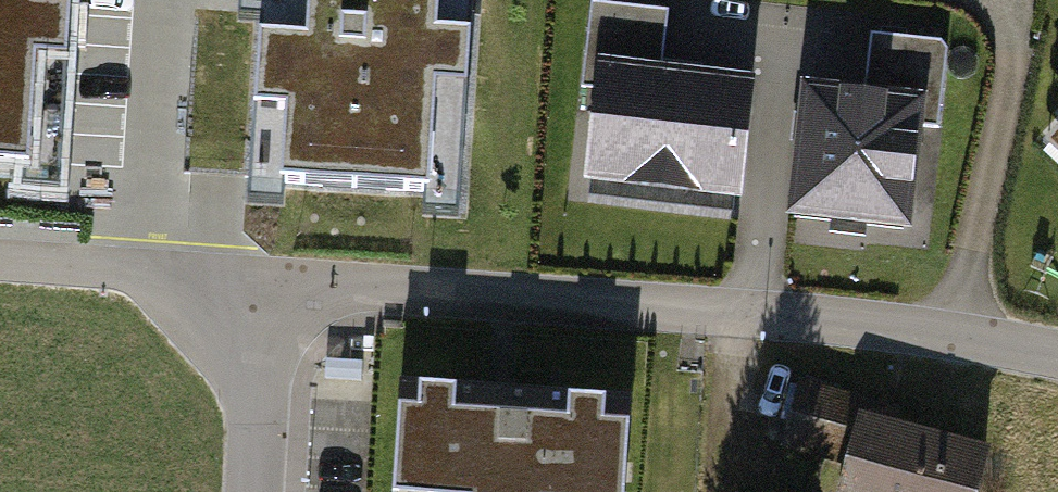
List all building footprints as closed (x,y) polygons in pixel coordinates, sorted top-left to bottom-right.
[(78,0),(0,0),(0,196),(63,201),(78,0)] [(482,0),(234,0),(231,36),(256,38),(243,214),(465,231),(482,0)] [(651,56),(657,2),(644,0),(578,0),(568,79),(583,80),(587,48),(651,56)] [(859,26),(853,74),(910,81),(905,116),(926,119),(937,36),(859,26)] [(651,56),(587,48),(583,80),(573,165),(731,184),(745,68),(651,56)] [(853,74),(792,67),(775,198),(894,212),(905,116),(910,81),(853,74)] [(1031,125),(1057,150),(1057,96),(1031,125)] [(778,375),(762,451),(830,465),(840,417),(846,389),(778,375)] [(635,404),(391,391),(386,491),(630,491),(635,404)] [(840,417),(830,465),(820,491),(957,491),(968,452),(840,417)]
